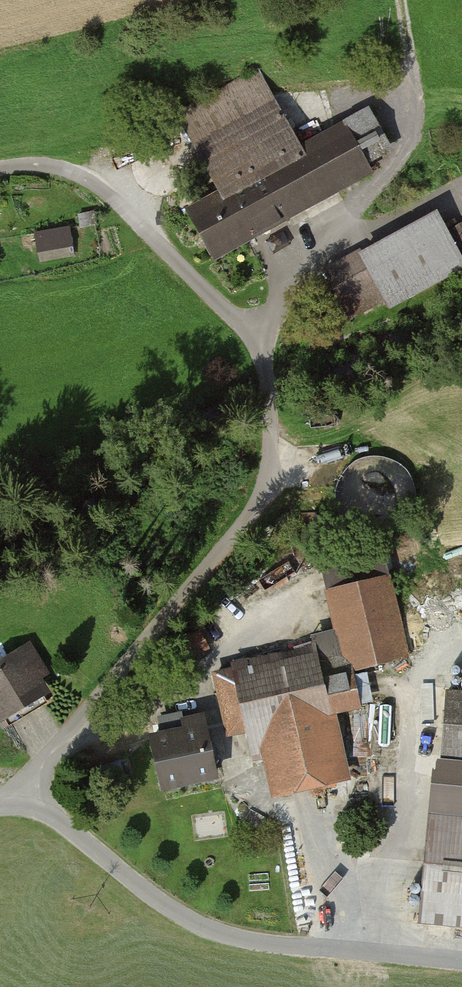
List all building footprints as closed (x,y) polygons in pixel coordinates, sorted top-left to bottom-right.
[(190,212),(217,259),(372,172),(366,161),(392,146),(371,110),(302,149),(258,71),(178,115),(223,194),(190,212)] [(339,266),(368,321),(461,270),(461,225),(450,231),(439,212),(339,266)] [(40,233),(46,261),(76,254),(71,227),(40,233)] [(341,642),(346,668),(407,656),(391,579),(330,592),(341,642)] [(274,797),(346,782),(332,712),(354,707),(346,668),(341,642),(216,668),(229,733),(260,727),(274,797)] [(0,667),(0,724),(56,691),(31,649),(0,667)] [(442,755),(461,757),(461,695),(447,694),(442,755)] [(155,732),(165,790),(218,780),(208,723),(155,732)] [(419,919),(461,924),(461,793),(432,790),(419,919)]
